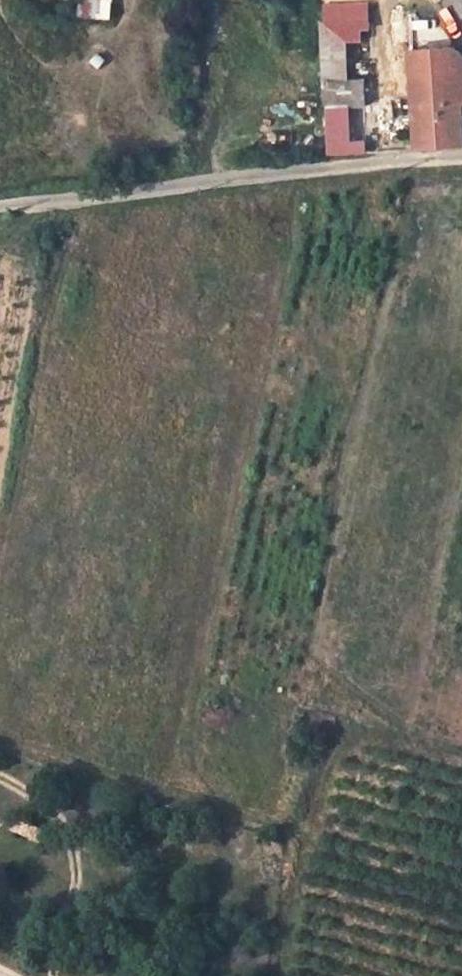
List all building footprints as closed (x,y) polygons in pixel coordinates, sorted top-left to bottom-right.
[(110,17),(111,0),(79,0),(78,16),(110,17)] [(347,41),(363,40),(363,29),(370,29),(369,2),(325,3),(326,42),(347,41)] [(455,45),(435,17),(411,19),(412,48),(455,45)] [(393,70),(413,70),(412,48),(411,19),(392,20),(393,70)] [(326,42),(329,155),(351,154),(350,144),(349,105),(348,80),(347,41),(326,42)] [(455,45),(412,48),(413,70),(416,111),(417,129),(418,148),(461,145),(461,54),(455,45)] [(349,105),(364,105),(363,80),(348,80),(349,105)] [(416,111),(404,111),(404,130),(417,129),(416,111)] [(365,143),(350,144),(351,154),(366,152),(365,143)]
